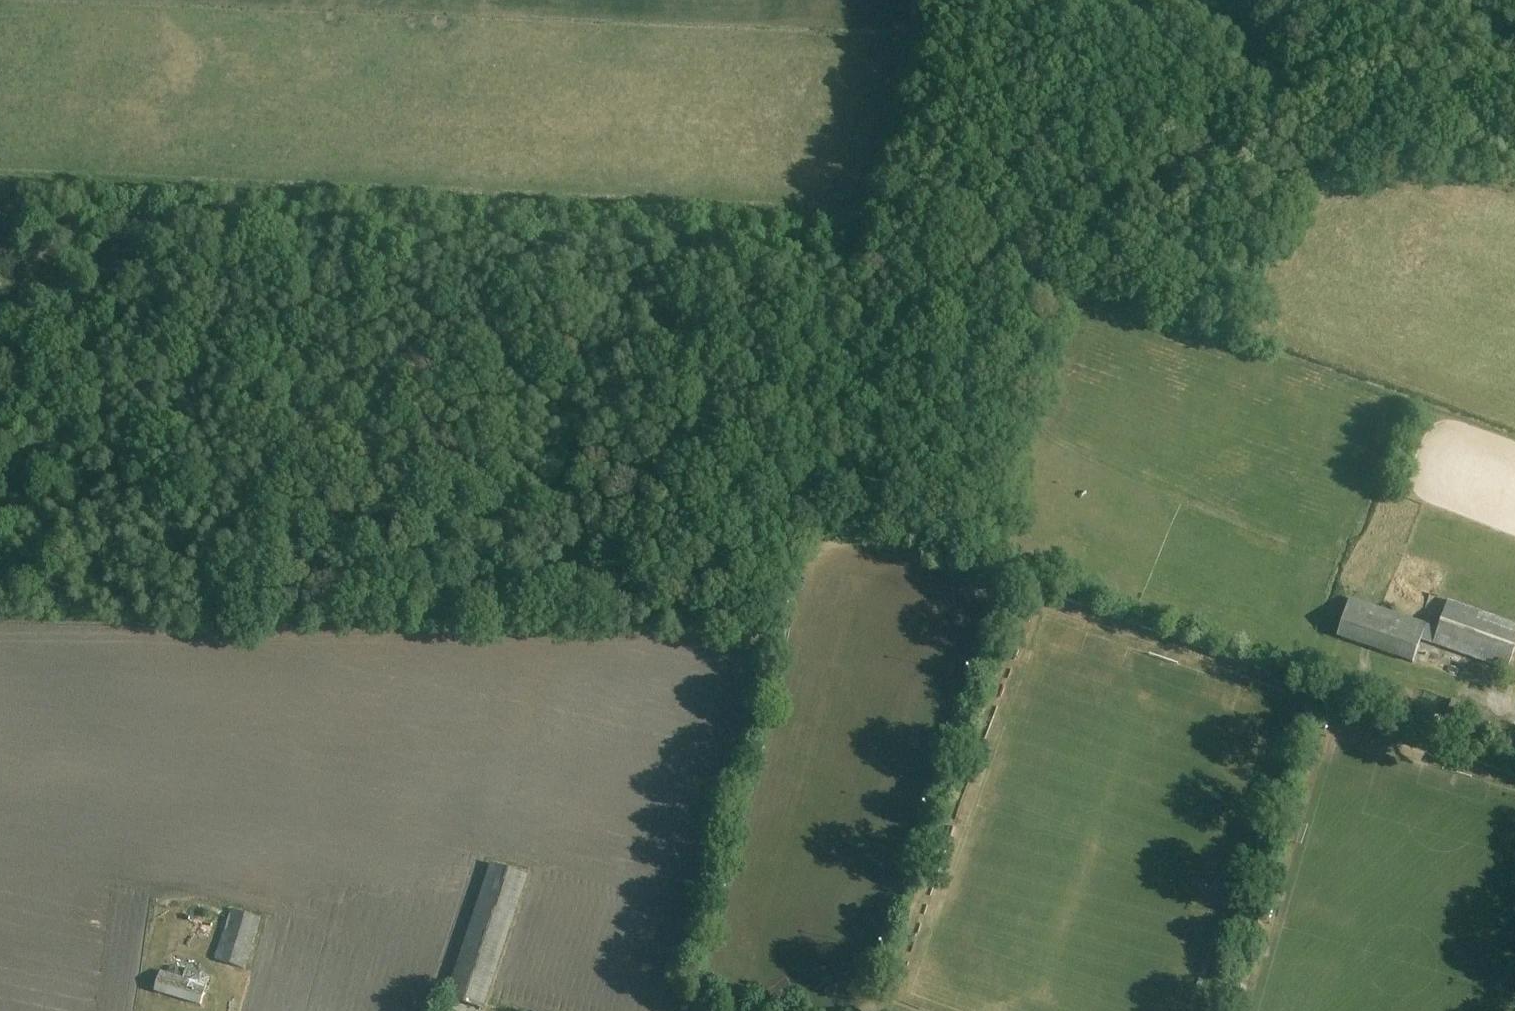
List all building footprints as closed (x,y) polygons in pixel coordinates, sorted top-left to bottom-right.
[(51,354),(62,353),(62,341),(50,342),(51,354)] [(0,366),(0,379),(9,378),(7,365),(0,366)] [(1428,611),(1433,592),(1424,589),(1419,609),(1428,611)] [(1514,652),(1514,624),(1447,600),(1436,629),(1351,599),(1337,637),(1414,665),(1422,642),(1508,672),(1514,652)] [(483,1010),(530,879),(491,865),(444,997),(483,1010)] [(246,969),(261,920),(196,899),(189,921),(225,932),(216,960),(246,969)] [(1245,927),(1261,931),(1264,918),(1254,916),(1254,917),(1248,916),(1245,927)] [(202,1005),(207,987),(160,974),(155,992),(202,1005)]
